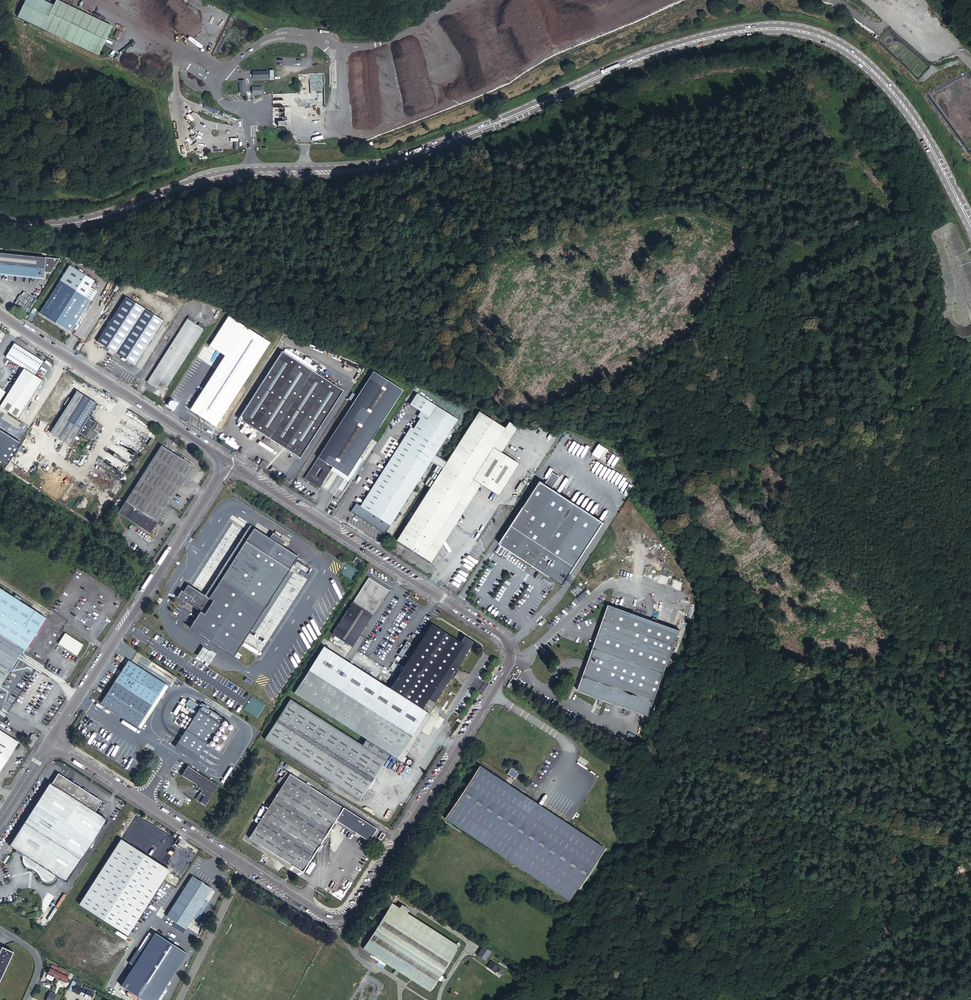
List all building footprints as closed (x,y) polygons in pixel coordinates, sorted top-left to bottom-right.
[(53,6),(42,0),(26,0),(18,16),(43,28),(53,6)] [(112,26),(57,0),(56,0),(53,6),(43,28),(98,55),(112,26)] [(272,107),(273,127),(284,126),(284,107),(272,107)] [(22,254),(0,252),(0,273),(9,274),(22,254)] [(34,256),(22,254),(9,274),(44,277),(44,273),(45,271),(46,257),(37,256),(34,256)] [(46,257),(45,271),(51,272),(60,258),(46,257)] [(95,280),(70,264),(60,279),(86,296),(95,280)] [(86,296),(60,279),(40,312),(71,333),(93,300),(86,296)] [(96,340),(100,342),(128,298),(126,296),(96,340)] [(128,298),(100,342),(111,350),(139,305),(128,298)] [(139,305),(111,350),(121,356),(150,312),(139,305)] [(150,312),(121,356),(132,363),(160,319),(150,312)] [(216,348),(234,319),(229,316),(211,345),(216,348)] [(164,321),(160,319),(132,363),(135,365),(164,321)] [(204,329),(188,319),(148,381),(164,392),(204,329)] [(245,326),(234,319),(216,348),(226,354),(245,326)] [(226,354),(191,409),(202,416),(255,332),(245,326),(226,354)] [(255,332),(202,416),(212,423),(266,340),(255,332)] [(240,418),(271,438),(279,426),(299,439),(291,451),(301,457),(351,378),(290,339),(240,418)] [(270,343),(266,340),(212,423),(217,426),(270,343)] [(27,405),(28,405),(31,402),(29,401),(42,380),(34,375),(42,361),(13,343),(5,356),(24,368),(0,404),(0,446),(27,405)] [(308,482),(377,374),(307,481),(308,482)] [(388,381),(377,374),(308,482),(318,489),(388,381)] [(388,381),(318,489),(322,491),(335,469),(343,474),(398,388),(388,381)] [(398,388),(343,474),(351,479),(406,393),(398,388)] [(97,403),(77,390),(51,431),(71,444),(78,432),(86,437),(95,422),(88,417),(97,403)] [(433,462),(437,456),(447,440),(454,429),(459,421),(418,394),(411,406),(423,414),(426,416),(365,509),(363,508),(357,504),(351,513),(386,536),(395,522),(400,514),(415,489),(422,479),(433,462)] [(402,545),(485,415),(478,411),(446,462),(442,459),(438,466),(439,466),(431,479),(436,482),(397,542),(402,545)] [(426,416),(423,414),(363,508),(365,509),(426,416)] [(412,551),(497,418),(494,415),(491,419),(485,415),(402,545),(412,551)] [(498,418),(497,418),(412,551),(424,559),(429,550),(474,480),(494,448),(506,429),(496,422),(498,418)] [(519,428),(510,423),(506,429),(494,448),(503,453),(519,428)] [(279,426),(271,438),(291,451),(299,439),(279,426)] [(454,429),(447,440),(450,441),(456,431),(454,429)] [(598,443),(591,454),(598,458),(605,448),(598,443)] [(195,465),(163,444),(119,512),(151,533),(195,465)] [(384,447),(380,444),(374,452),(378,455),(384,447)] [(504,454),(503,453),(494,448),(474,480),(482,485),(484,486),(504,454)] [(515,461),(504,454),(484,486),(494,493),(515,461)] [(438,466),(442,459),(437,456),(433,462),(438,466)] [(262,459),(258,465),(263,468),(267,463),(262,459)] [(627,464),(618,460),(615,467),(624,471),(627,464)] [(520,464),(515,461),(494,493),(500,497),(520,464)] [(544,486),(551,490),(558,479),(551,475),(544,486)] [(424,481),(422,479),(415,489),(418,491),(424,481)] [(482,485),(474,480),(429,550),(437,555),(482,485)] [(510,551),(563,585),(603,524),(551,490),(544,486),(539,483),(499,544),(507,549),(503,555),(506,558),(510,551)] [(527,486),(523,483),(518,492),(522,494),(527,486)] [(189,626),(233,655),(297,555),(254,527),(208,598),(187,584),(182,591),(180,590),(176,595),(199,610),(189,626)] [(429,550),(424,559),(432,564),(437,555),(429,550)] [(368,577),(355,598),(375,611),(388,590),(368,577)] [(25,650),(27,651),(48,619),(21,601),(23,598),(18,595),(16,598),(0,588),(0,688),(25,650)] [(355,598),(348,609),(368,622),(375,611),(355,598)] [(616,606),(613,605),(609,604),(579,688),(651,714),(681,630),(673,627),(672,630),(656,624),(657,621),(634,613),(632,616),(615,610),(617,607),(616,606)] [(634,613),(617,607),(615,610),(632,616),(634,613)] [(341,619),(361,632),(368,622),(348,609),(341,619)] [(341,619),(334,630),(354,642),(361,632),(341,619)] [(672,630),(673,627),(657,621),(656,624),(672,630)] [(454,676),(457,671),(459,672),(459,670),(459,669),(461,666),(475,644),(466,638),(462,644),(434,626),(423,642),(416,653),(409,663),(403,673),(396,684),(428,705),(430,701),(436,705),(441,698),(447,687),(452,681),(453,680),(455,679),(453,678),(454,676)] [(354,642),(334,630),(332,633),(351,646),(354,642)] [(84,646),(66,633),(59,643),(78,656),(84,646)] [(684,634),(681,633),(675,650),(678,652),(684,634)] [(368,740),(367,741),(390,756),(391,755),(399,760),(427,714),(423,711),(428,705),(396,684),(392,691),(324,647),(295,692),(368,740)] [(157,696),(164,684),(128,661),(120,672),(157,696)] [(151,706),(157,696),(120,672),(114,682),(151,706)] [(144,716),(151,706),(114,682),(107,693),(138,714),(139,713),(144,716)] [(107,693),(101,703),(132,723),(138,714),(107,693)] [(376,777),(383,766),(390,756),(367,741),(364,746),(290,699),(287,704),(280,715),(273,725),(267,735),(264,739),(361,801),(363,796),(370,787),(376,777)] [(185,729),(207,743),(223,718),(202,703),(185,729)] [(132,723),(138,726),(144,717),(138,714),(132,723)] [(14,737),(15,735),(0,725),(0,729),(14,737)] [(207,743),(185,729),(177,741),(199,755),(207,743)] [(3,770),(1,768),(6,760),(8,761),(20,743),(0,730),(0,774),(3,770)] [(32,734),(29,740),(34,743),(38,737),(32,734)] [(606,848),(480,765),(445,817),(571,901),(606,848)] [(183,772),(213,791),(217,785),(187,766),(185,770),(183,772)] [(520,771),(513,767),(508,773),(516,778),(520,771)] [(204,805),(213,791),(183,772),(181,776),(196,785),(195,786),(198,788),(197,790),(200,792),(196,800),(204,805)] [(287,782),(283,788),(249,838),(303,872),(336,821),(357,834),(361,836),(370,842),(377,830),(286,773),(282,779),(287,782)] [(24,867),(76,787),(56,774),(49,783),(48,783),(7,845),(22,854),(21,856),(21,860),(22,864),(24,867)] [(277,783),(283,788),(287,782),(282,779),(281,778),(277,783)] [(34,873),(86,794),(85,793),(81,791),(76,787),(24,867),(31,870),(34,873)] [(43,883),(96,801),(86,794),(34,873),(38,880),(43,883)] [(60,880),(100,818),(92,813),(98,803),(96,801),(43,883),(49,883),(51,882),(54,876),(60,880)] [(104,821),(100,818),(60,880),(64,882),(104,821)] [(78,904),(86,909),(97,916),(107,923),(117,929),(126,935),(168,869),(160,864),(149,857),(139,850),(128,843),(120,838),(78,904)] [(191,875),(165,914),(184,926),(192,914),(196,917),(206,901),(202,899),(210,887),(191,875)] [(462,948),(438,933),(396,905),(366,951),(433,994),(441,980),(460,950),(462,951),(463,950),(461,949),(462,948)] [(154,931),(142,951),(138,948),(129,962),(134,964),(121,984),(146,999),(156,999),(186,951),(154,931)] [(165,932),(163,935),(172,941),(174,938),(165,932)] [(14,952),(2,947),(1,949),(0,952),(0,982),(14,952)] [(486,947),(480,956),(488,961),(494,952),(486,947)] [(503,967),(495,962),(492,966),(500,972),(503,967)] [(57,971),(58,967),(53,965),(52,969),(50,968),(51,966),(47,965),(44,972),(48,973),(51,975),(53,976),(54,976),(56,977),(59,972),(57,971)] [(61,967),(59,966),(58,967),(57,971),(59,972),(56,977),(65,982),(68,976),(61,973),(63,968),(61,967)] [(73,985),(71,991),(90,999),(92,993),(91,993),(93,990),(83,986),(82,989),(73,985)] [(55,994),(49,991),(45,999),(53,999),(55,994)]
